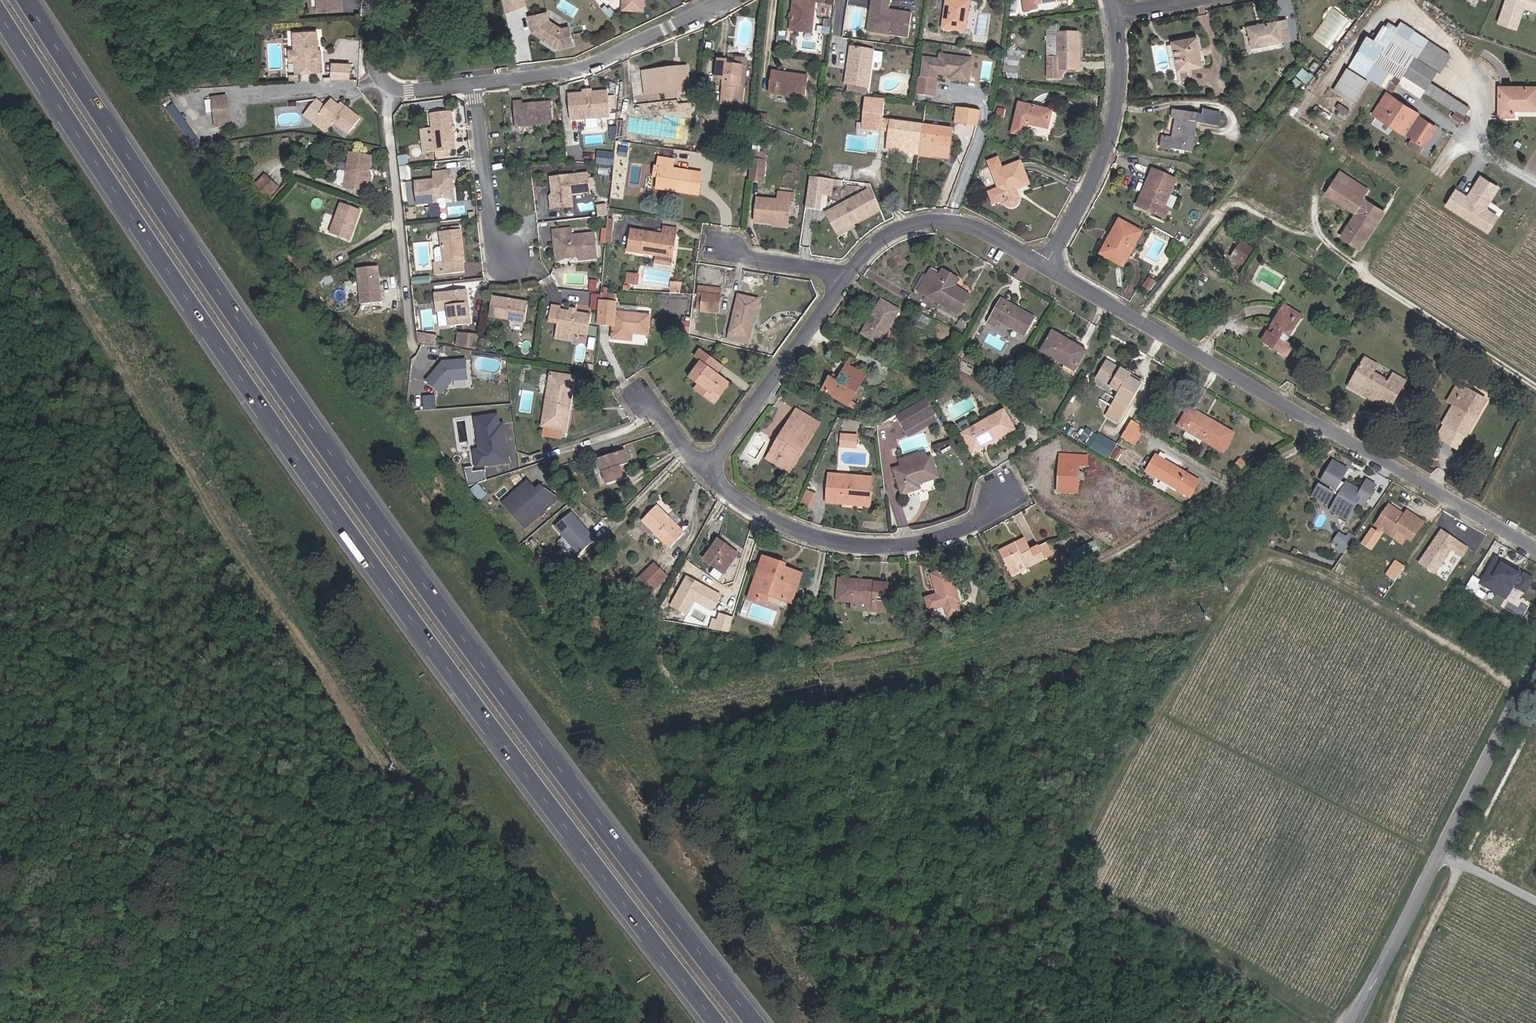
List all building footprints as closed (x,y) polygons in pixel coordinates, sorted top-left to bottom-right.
[(334,18),(334,10),(330,11),(330,0),(313,0),(314,19),(334,18)] [(497,14),(517,6),(514,0),(494,0),(497,14)] [(617,12),(637,13),(637,0),(617,0),(617,12)] [(808,28),(812,1),(820,2),(820,0),(790,0),(787,22),(796,23),(796,27),(808,28)] [(885,41),(904,45),(907,19),(887,15),(888,3),(873,0),(870,0),(868,13),(872,14),(870,26),(874,31),(886,34),(885,41)] [(958,34),(963,2),(954,0),(940,0),(935,30),(958,34)] [(1056,0),(1018,0),(1019,11),(1031,9),(1030,3),(1056,0)] [(1524,6),(1535,10),(1535,0),(1506,0),(1498,22),(1516,28),(1524,6)] [(541,6),(523,10),(526,26),(550,41),(566,38),(563,22),(555,23),(543,16),(541,6)] [(872,14),(868,13),(864,38),(885,41),(886,34),(874,31),(870,26),(872,14)] [(1369,81),(1380,88),(1382,84),(1394,91),(1400,82),(1422,96),(1425,90),(1458,111),(1466,116),(1471,107),(1430,82),(1450,52),(1401,21),(1385,46),(1368,35),(1333,89),(1355,103),(1369,81)] [(1250,53),(1286,46),(1282,26),(1275,28),(1246,33),(1250,52),(1250,53)] [(1060,57),(1060,34),(1060,27),(1051,27),(1051,57),(1060,57)] [(294,31),(295,71),(320,70),(320,50),(317,49),(316,31),(294,31)] [(1051,76),(1061,76),(1061,69),(1064,69),(1079,69),(1079,34),(1060,34),(1060,57),(1051,57),(1051,76)] [(1183,45),(1167,47),(1172,76),(1197,72),(1192,43),(1183,45)] [(1172,76),(1167,47),(1146,51),(1151,80),(1172,76)] [(868,57),(847,54),(842,89),(863,93),(868,57)] [(1020,74),(1021,57),(1008,56),(1007,73),(1020,74)] [(679,89),(683,67),(671,66),(671,62),(640,58),(636,80),(679,89)] [(735,108),(738,88),(733,87),(736,69),(729,68),(721,67),(721,60),(713,59),(710,79),(719,80),(715,105),(735,108)] [(333,61),(333,78),(353,78),(353,61),(333,61)] [(733,87),(738,88),(742,63),(731,61),(729,68),(736,69),(733,87)] [(804,75),(767,69),(764,89),(802,95),(804,75)] [(1300,92),(1305,86),(1297,78),(1291,84),(1300,92)] [(928,86),(912,83),(910,100),(925,103),(928,86)] [(552,89),(555,113),(571,111),(572,121),(583,119),(582,109),(594,108),(591,84),(575,86),(568,87),(552,89)] [(1500,86),(1499,116),(1514,116),(1514,109),(1535,110),(1535,88),(1500,86)] [(1371,116),(1392,129),(1394,125),(1413,137),(1409,144),(1420,151),(1437,125),(1423,116),(1424,114),(1387,91),(1371,116)] [(506,97),(498,98),(501,123),(537,118),(534,97),(507,100),(506,97)] [(221,99),(206,100),(210,131),(224,129),(221,99)] [(360,116),(344,105),(342,107),(338,105),(330,99),(313,122),(324,129),(329,123),(331,125),(335,120),(350,131),(360,116)] [(171,106),(193,148),(200,144),(178,102),(171,106)] [(1007,133),(1018,136),(1021,124),(1041,129),(1045,112),(1012,105),(1007,133)] [(982,124),(983,108),(959,106),(958,123),(982,124)] [(1466,116),(1458,111),(1454,117),(1461,122),(1466,116)] [(437,112),(418,114),(422,152),(442,149),(437,112)] [(883,136),(883,126),(876,125),(877,114),(858,112),(856,127),(855,134),(883,137),(883,136)] [(1185,157),(1190,127),(1192,119),(1169,115),(1167,123),(1171,124),(1167,143),(1163,142),(1156,141),(1154,152),(1185,158),(1185,157)] [(1197,119),(1196,128),(1211,130),(1213,118),(1197,116),(1197,119)] [(881,157),(896,159),(899,128),(883,126),(883,136),(883,137),(881,157)] [(899,128),(896,159),(914,160),(918,130),(899,128)] [(918,130),(914,160),(933,162),(936,132),(918,130)] [(936,132),(933,162),(944,163),(947,133),(936,132)] [(704,137),(691,135),(690,146),(702,148),(704,137)] [(594,143),(586,143),(585,152),(594,152),(594,143)] [(614,163),(614,151),(599,151),(599,163),(614,163)] [(354,155),(333,153),(331,171),(323,170),(322,183),(329,184),(329,188),(351,190),(352,179),(354,180),(355,174),(352,174),(354,155)] [(748,162),(761,165),(762,156),(750,154),(748,162)] [(761,165),(748,162),(746,181),(758,183),(761,165)] [(663,173),(663,167),(650,164),(646,192),(687,200),(691,179),(663,173)] [(1008,189),(1021,185),(1013,164),(986,172),(995,203),(999,205),(1006,205),(1010,200),(1011,197),(1009,192),(1008,189)] [(543,190),(540,191),(541,203),(560,201),(558,187),(576,184),(574,167),(538,172),(539,181),(542,181),(543,190)] [(425,199),(433,198),(438,189),(436,180),(440,179),(438,171),(421,173),(422,181),(403,183),(407,206),(420,204),(420,200),(425,199)] [(1147,173),(1131,204),(1128,208),(1156,224),(1161,214),(1155,211),(1169,185),(1147,173)] [(1346,215),(1356,200),(1361,192),(1335,175),(1320,198),(1346,215)] [(1453,193),(1445,206),(1486,232),(1496,216),(1485,209),(1483,206),(1495,187),(1479,177),(1465,200),(1453,193)] [(273,193),(259,185),(251,200),(265,207),(273,193)] [(820,189),(800,185),(798,200),(811,203),(817,204),(820,189)] [(585,200),(587,210),(596,209),(594,198),(585,200)] [(863,198),(819,226),(826,235),(830,232),(836,242),(873,218),(863,198)] [(811,203),(798,200),(795,216),(808,219),(811,203)] [(1346,215),(1351,218),(1361,203),(1356,200),(1346,215)] [(346,208),(327,201),(315,231),(335,239),(339,228),(337,225),(338,222),(341,223),(346,208)] [(751,205),(747,227),(779,232),(782,211),(785,212),(786,203),(771,201),(770,208),(751,205)] [(1361,203),(1351,218),(1343,229),(1363,242),(1380,215),(1361,203)] [(605,218),(604,241),(613,242),(615,219),(605,218)] [(540,224),(541,234),(545,233),(547,245),(554,252),(567,250),(568,253),(586,251),(583,226),(560,230),(559,222),(540,224)] [(1111,222),(1103,236),(1108,239),(1097,258),(1114,269),(1134,235),(1111,222)] [(438,230),(428,231),(430,246),(425,246),(423,250),(425,263),(423,263),(425,274),(453,271),(452,261),(453,260),(449,228),(448,229),(438,230)] [(1343,231),(1342,231),(1336,240),(1353,251),(1359,242),(1356,240),(1344,232),(1343,231)] [(830,232),(826,235),(832,244),(836,242),(830,232)] [(656,240),(626,235),(624,254),(652,258),(651,267),(666,269),(671,235),(657,233),(656,240)] [(1103,236),(1092,255),(1097,258),(1108,239),(1103,236)] [(1237,248),(1224,264),(1233,271),(1246,255),(1237,248)] [(368,265),(347,269),(354,304),(374,300),(368,265)] [(951,315),(963,298),(948,288),(952,281),(938,271),(934,277),(925,270),(912,289),(951,315)] [(400,278),(401,286),(420,283),(419,276),(400,278)] [(1153,280),(1148,276),(1142,286),(1147,290),(1153,280)] [(695,294),(710,297),(712,287),(691,283),(687,309),(693,310),(695,294)] [(594,294),(609,297),(610,292),(610,289),(594,286),(594,294)] [(458,290),(426,294),(429,312),(439,311),(441,326),(462,323),(458,290)] [(609,297),(594,294),(592,317),(605,319),(603,333),(607,334),(621,337),(623,330),(638,333),(641,317),(641,316),(608,310),(609,297)] [(695,294),(693,310),(707,312),(710,297),(695,294)] [(519,299),(483,296),(481,314),(517,318),(519,299)] [(751,305),(731,298),(719,343),(738,349),(751,305)] [(856,332),(873,342),(894,310),(877,299),(856,332)] [(553,301),(545,301),(543,317),(551,318),(550,334),(565,335),(567,326),(582,328),(583,320),(584,308),(553,305),(553,301)] [(992,324),(1017,340),(1027,323),(994,302),(980,326),(987,331),(992,324)] [(1294,325),(1297,319),(1281,309),(1277,315),(1294,325)] [(1280,346),(1294,325),(1277,315),(1258,344),(1282,359),(1287,351),(1280,346)] [(583,320),(582,328),(590,329),(591,321),(583,320)] [(646,343),(646,335),(636,334),(635,342),(646,343)] [(1035,352),(1066,373),(1077,356),(1065,348),(1066,346),(1047,334),(1035,352)] [(451,339),(450,348),(469,350),(470,336),(455,335),(454,339),(451,339)] [(708,391),(714,395),(720,387),(703,374),(708,368),(691,355),(685,362),(691,367),(680,382),(691,391),(702,400),(708,391)] [(952,361),(944,356),(941,362),(949,367),(952,361)] [(431,386),(472,384),(470,359),(430,361),(431,386)] [(1376,368),(1363,361),(1347,390),(1388,413),(1404,384),(1391,377),(1386,385),(1371,377),(1376,368)] [(816,390),(841,405),(853,386),(858,378),(840,366),(830,383),(823,379),(816,390)] [(1099,411),(1113,420),(1133,389),(1097,366),(1084,387),(1105,401),(1099,411)] [(1382,368),(1380,373),(1393,376),(1394,371),(1382,368)] [(567,372),(543,370),(537,421),(561,424),(567,372)] [(1447,405),(1453,408),(1463,389),(1456,386),(1447,405)] [(1463,389),(1453,408),(1443,427),(1466,439),(1485,401),(1463,389)] [(691,391),(687,395),(704,408),(714,395),(708,391),(702,400),(691,391)] [(896,431),(926,413),(917,398),(887,415),(896,431)] [(1109,427),(1113,420),(1099,411),(1095,418),(1109,427)] [(477,466),(517,462),(513,421),(504,422),(503,412),(477,415),(480,447),(475,447),(477,466)] [(974,428),(997,416),(995,412),(972,424),(974,428)] [(777,463),(774,468),(781,473),(811,427),(791,414),(765,455),(777,463)] [(953,433),(963,452),(1004,431),(997,416),(974,428),(972,424),(953,433)] [(1195,429),(1176,418),(1174,421),(1193,432),(1195,429)] [(1209,438),(1195,429),(1193,432),(1174,421),(1165,435),(1198,456),(1209,438)] [(1132,435),(1119,428),(1109,445),(1121,453),(1132,435)] [(842,432),(841,446),(859,448),(860,433),(842,432)] [(829,442),(839,442),(839,434),(824,434),(824,445),(829,445),(829,442)] [(1075,448),(1098,463),(1104,453),(1107,448),(1100,445),(1098,448),(1081,438),(1075,448)] [(602,486),(622,479),(619,469),(615,470),(614,465),(622,463),(618,449),(594,457),(602,484),(602,486)] [(895,464),(885,467),(893,493),(911,487),(909,481),(928,474),(922,457),(919,458),(916,449),(893,457),(895,464)] [(1438,451),(1427,453),(1429,462),(1439,460),(1438,451)] [(1098,463),(1107,467),(1112,458),(1104,453),(1098,463)] [(777,463),(765,455),(761,461),(774,468),(777,463)] [(1050,493),(1069,494),(1069,466),(1077,466),(1077,457),(1050,456),(1050,493)] [(1335,459),(1318,498),(1334,505),(1331,511),(1352,520),(1360,504),(1370,508),(1381,483),(1369,478),(1365,487),(1348,480),(1354,467),(1335,459)] [(1191,484),(1157,463),(1146,482),(1180,503),(1191,484)] [(468,469),(470,482),(489,479),(487,465),(468,469)] [(1234,473),(1228,468),(1222,477),(1227,481),(1234,473)] [(816,474),(815,481),(836,482),(836,476),(816,474)] [(849,501),(858,502),(859,477),(836,476),(836,482),(815,481),(815,502),(828,503),(828,500),(841,501),(841,498),(849,498),(849,501)] [(532,477),(504,501),(527,528),(561,499),(546,482),(540,487),(532,477)] [(1414,547),(1431,522),(1410,508),(1408,512),(1391,501),(1363,542),(1376,550),(1389,531),(1414,547)] [(556,525),(581,555),(600,540),(574,509),(556,525)] [(640,523),(666,551),(680,538),(671,529),(653,510),(640,523)] [(1421,562),(1440,573),(1454,550),(1468,558),(1475,546),(1442,527),(1421,562)] [(1346,553),(1357,538),(1345,529),(1333,543),(1346,553)] [(1014,539),(1006,543),(1008,547),(1017,543),(1015,539),(1014,539)] [(1083,539),(1061,550),(1067,561),(1089,550),(1083,539)] [(720,576),(734,556),(713,542),(700,562),(710,569),(720,576)] [(1008,547),(1006,543),(989,551),(1000,571),(1014,563),(1017,567),(1036,558),(1029,547),(1022,551),(1017,543),(1008,547)] [(1036,543),(1029,547),(1036,558),(1042,554),(1036,543)] [(1535,583),(1535,574),(1495,555),(1482,584),(1511,598),(1516,587),(1531,594),(1535,583)] [(1398,559),(1389,573),(1401,580),(1410,565),(1398,559)] [(787,601),(795,580),(777,573),(779,569),(779,567),(762,561),(749,598),(761,603),(765,593),(787,601)] [(1014,563),(1000,571),(1002,575),(1017,567),(1014,563)] [(661,577),(650,566),(634,584),(644,594),(661,577)] [(797,576),(779,569),(777,573),(795,580),(797,576)] [(946,603),(950,601),(941,569),(922,574),(929,595),(917,598),(920,609),(934,605),(938,617),(950,614),(946,603)] [(885,610),(887,586),(873,585),(873,582),(838,580),(836,607),(885,610)] [(680,605),(666,598),(659,613),(672,620),(680,605)] [(734,631),(736,615),(718,612),(716,628),(734,631)] [(849,638),(835,637),(834,645),(848,646),(849,638)]
